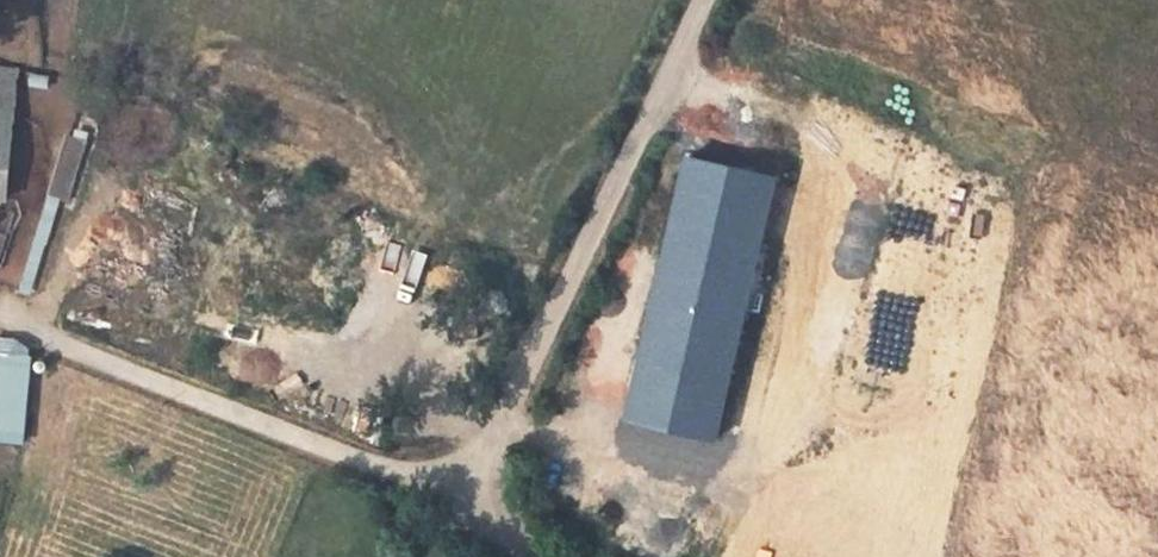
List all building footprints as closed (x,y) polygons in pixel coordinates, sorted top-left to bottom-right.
[(0,69),(0,200),(7,201),(18,70),(0,69)] [(89,142),(70,136),(19,296),(29,299),(61,199),(70,202),(89,142)] [(781,182),(685,160),(623,424),(718,446),(781,182)] [(25,438),(31,355),(0,352),(0,436),(25,438)]
